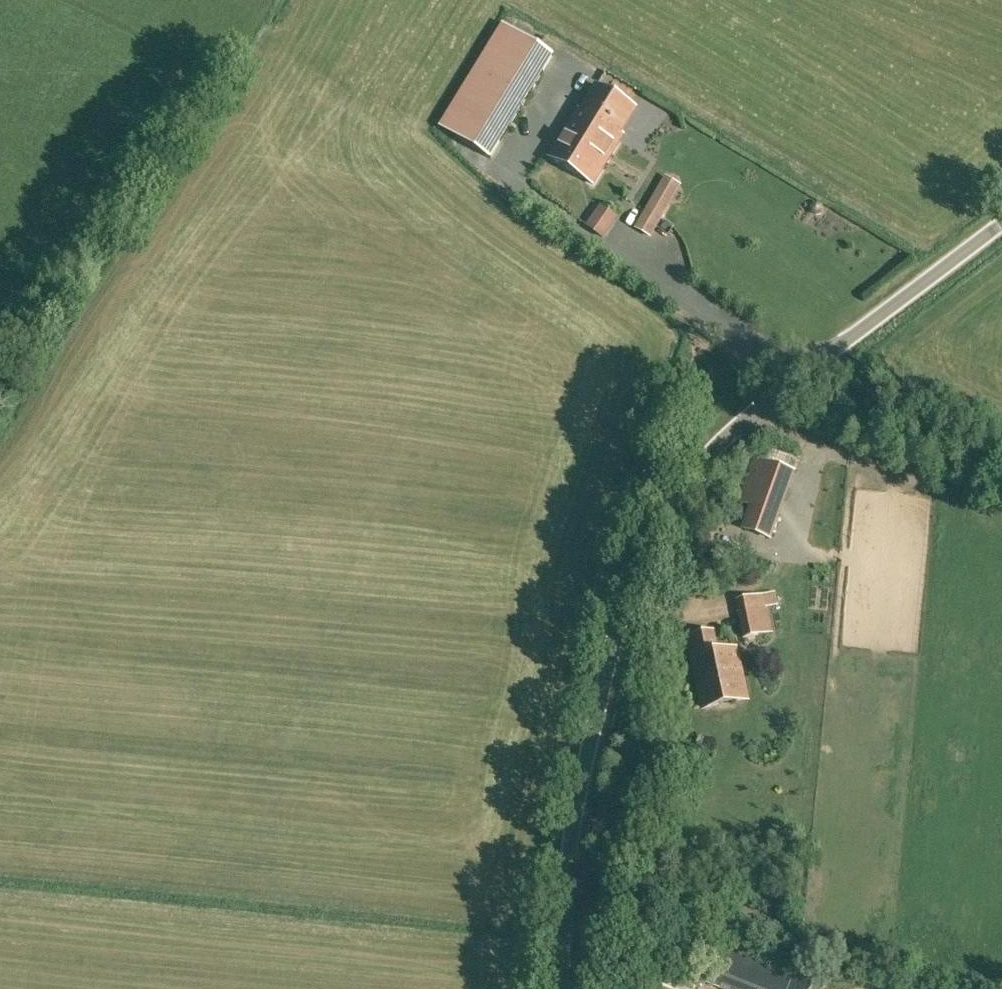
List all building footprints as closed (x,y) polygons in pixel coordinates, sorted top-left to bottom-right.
[(490,159),(498,147),(554,55),(503,24),(439,128),(490,159)] [(622,133),(637,108),(597,85),(582,110),(579,108),(550,157),(595,184),(625,135),(622,133)] [(670,175),(645,232),(663,241),(689,183),(670,175)] [(822,206),(817,203),(813,205),(810,209),(811,213),(816,216),(820,215),(823,211),(822,206)] [(616,209),(600,233),(612,240),(627,217),(616,209)] [(683,422),(690,415),(685,410),(678,418),(683,422)] [(772,541),(797,472),(765,461),(741,530),(772,541)] [(743,640),(773,633),(765,595),(737,601),(739,613),(737,613),(743,640)] [(718,653),(714,634),(688,640),(703,709),(747,699),(736,649),(718,653)]
